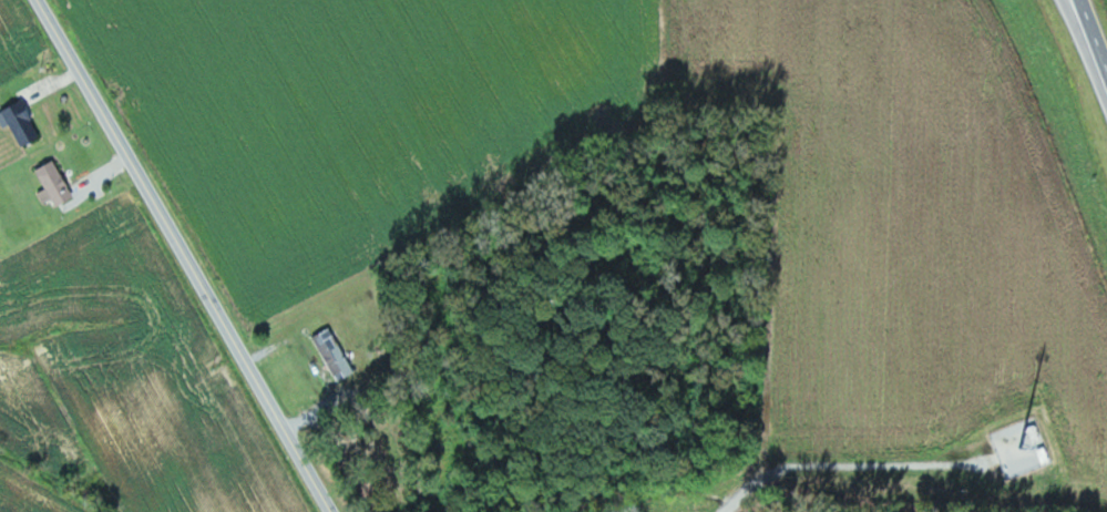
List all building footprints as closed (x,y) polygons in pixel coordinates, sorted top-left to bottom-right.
[(6,128),(12,124),(24,146),(44,135),(24,99),(0,112),(0,117),(6,128)] [(44,203),(54,198),(57,205),(74,198),(58,159),(38,168),(47,189),(39,192),(44,203)] [(339,380),(357,370),(331,326),(314,337),(339,380)]
